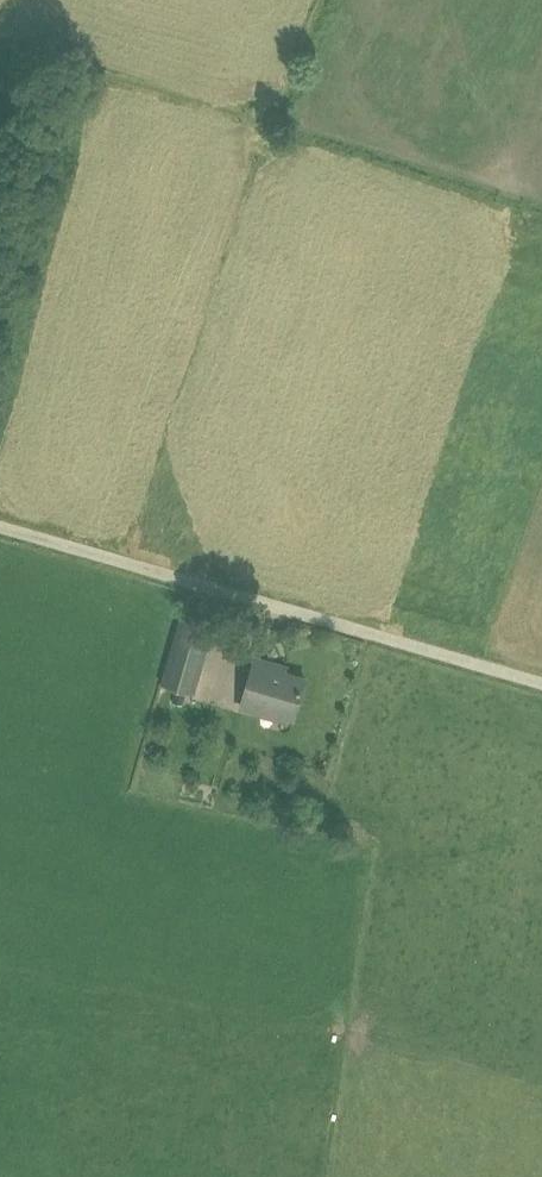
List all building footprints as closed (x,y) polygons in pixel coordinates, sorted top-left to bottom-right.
[(182,611),(162,683),(194,693),(215,621),(182,611)] [(305,677),(275,668),(277,663),(256,657),(241,706),(263,712),(264,707),(294,716),(305,677)]
